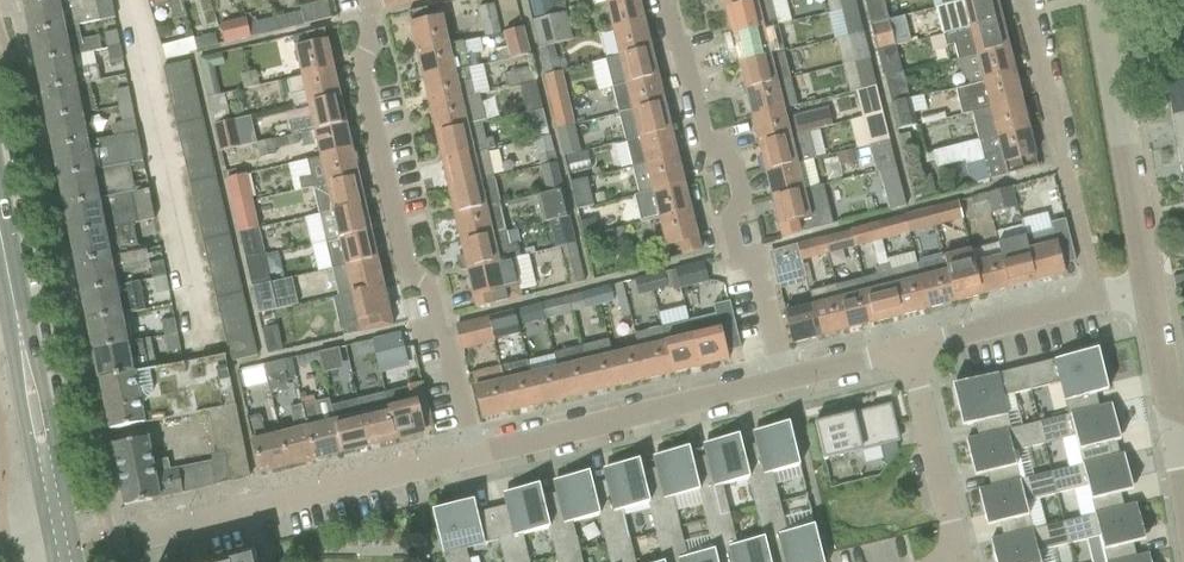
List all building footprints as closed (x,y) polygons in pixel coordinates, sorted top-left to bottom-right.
[(113,12),(111,0),(53,0),(25,6),(31,35),(114,18),(113,12)] [(180,0),(150,0),(153,10),(167,6),(172,22),(186,18),(180,0)] [(383,10),(418,0),(417,0),(381,0),(383,10)] [(531,21),(591,6),(589,0),(586,0),(551,9),(549,0),(526,0),(531,21)] [(644,21),(639,0),(616,0),(605,3),(611,29),(644,21)] [(724,9),(762,0),(722,0),(724,9)] [(776,25),(770,0),(762,0),(724,9),(731,36),(776,25)] [(856,5),(855,0),(826,0),(829,12),(840,9),(856,5)] [(887,20),(883,0),(864,0),(870,24),(887,20)] [(1002,21),(996,0),(969,0),(948,5),(941,7),(941,8),(935,9),(941,35),(1002,21)] [(306,25),(301,8),(299,2),(289,4),(291,14),(275,18),(279,31),(306,25)] [(306,25),(330,20),(326,2),(301,8),(306,25)] [(483,39),(500,35),(493,5),(476,9),(483,39)] [(856,5),(840,9),(847,35),(862,31),(856,5)] [(571,15),(592,10),(591,6),(531,21),(531,22),(529,23),(535,48),(577,37),(571,15)] [(442,18),(428,21),(425,9),(407,13),(416,52),(462,42),(462,41),(448,44),(442,18)] [(254,18),(251,19),(250,14),(244,16),(245,20),(246,20),(252,37),(279,31),(275,18),(256,23),(254,18)] [(99,23),(115,20),(114,18),(31,35),(36,63),(100,51),(97,38),(79,42),(76,26),(98,22),(99,23)] [(222,44),(252,37),(246,20),(245,20),(218,26),(222,44)] [(876,51),(894,46),(887,20),(870,24),(876,51)] [(618,56),(651,47),(644,21),(611,29),(618,56)] [(956,60),(1008,48),(1002,21),(941,35),(945,48),(952,47),(956,60)] [(738,63),(782,51),(776,25),(731,36),(738,63)] [(508,61),(530,56),(523,28),(502,34),(508,61)] [(301,76),(333,68),(324,30),(305,34),(308,46),(295,49),(301,76)] [(862,31),(847,35),(853,63),(869,59),(862,31)] [(105,50),(119,47),(116,32),(102,35),(105,50)] [(198,50),(217,46),(214,34),(194,39),(198,50)] [(552,46),(577,40),(577,37),(535,48),(542,75),(557,71),(558,70),(552,46)] [(196,51),(198,50),(194,39),(159,46),(163,62),(189,56),(188,54),(196,53),(196,51)] [(423,80),(469,69),(462,42),(416,52),(423,80)] [(894,46),(876,51),(880,64),(897,60),(894,46)] [(109,67),(122,64),(119,47),(105,50),(109,67)] [(612,85),(657,74),(651,47),(618,56),(605,59),(612,85)] [(1016,62),(1013,49),(1010,48),(1008,48),(956,60),(956,62),(958,71),(961,78),(967,85),(1015,74),(1012,65),(1014,65),(1016,62)] [(100,51),(36,63),(42,92),(88,83),(100,81),(97,66),(76,70),(73,57),(94,53),(100,52),(100,51)] [(744,91),(789,79),(782,51),(738,63),(731,64),(737,92),(744,91)] [(869,59),(853,63),(860,90),(876,86),(869,59)] [(165,83),(192,77),(189,62),(161,69),(165,83)] [(507,89),(536,83),(532,67),(504,74),(507,89)] [(301,77),(287,80),(290,95),(305,92),(307,104),(339,96),(333,68),(301,76),(301,77)] [(429,106),(475,96),(469,69),(423,80),(429,106)] [(255,71),(240,74),(244,90),(258,87),(257,78),(255,71)] [(548,101),(564,97),(557,71),(542,75),(541,75),(548,101)] [(258,87),(282,83),(280,73),(257,78),(258,87)] [(902,74),(901,74),(901,73),(883,77),(889,104),(908,99),(902,74)] [(619,115),(664,103),(657,74),(612,85),(619,115)] [(960,115),(1021,101),(1015,74),(967,85),(969,87),(954,90),(960,115)] [(168,98),(196,92),(192,77),(165,83),(168,98)] [(751,117),(796,106),(789,79),(744,91),(751,117)] [(48,121),(93,111),(88,83),(42,92),(48,121)] [(526,113),(530,112),(542,109),(536,83),(507,89),(507,90),(520,87),(526,113)] [(1168,87),(1173,118),(1183,116),(1183,84),(1168,87)] [(861,118),(882,113),(876,86),(860,90),(854,91),(861,118)] [(116,107),(130,104),(127,89),(113,92),(116,107)] [(171,113),(199,107),(196,92),(168,98),(171,113)] [(229,122),(229,121),(223,95),(205,99),(212,126),(229,122)] [(296,134),(345,122),(339,96),(307,104),(293,107),(293,108),(308,105),(310,117),(287,123),(290,135),(290,137),(297,135),(296,134)] [(477,96),(475,97),(475,96),(429,106),(435,134),(483,123),(477,96)] [(571,125),(564,97),(548,101),(555,129),(555,131),(571,126),(571,125)] [(896,131),(915,127),(908,99),(889,104),(896,131)] [(979,140),(1028,128),(1021,101),(960,115),(960,116),(972,113),(979,140)] [(626,142),(671,130),(664,103),(619,115),(626,142)] [(112,139),(136,134),(130,104),(116,107),(120,126),(110,128),(112,139)] [(783,111),(797,108),(796,106),(751,117),(758,144),(831,125),(827,109),(790,118),(790,122),(786,123),(783,111)] [(175,128),(202,121),(199,107),(171,113),(175,128)] [(84,114),(94,112),(93,111),(48,121),(53,150),(87,143),(85,134),(88,134),(84,114)] [(882,113),(861,118),(868,145),(890,140),(883,112),(882,113)] [(1183,146),(1183,116),(1173,118),(1178,147),(1183,146)] [(178,142),(206,136),(202,121),(175,128),(178,142)] [(230,122),(212,126),(218,154),(222,153),(254,145),(251,132),(236,136),(232,121),(229,121),(230,122)] [(319,157),(352,149),(345,122),(296,134),(297,135),(314,131),(319,157)] [(480,125),(484,124),(483,123),(435,134),(441,161),(494,149),(492,140),(484,141),(480,125)] [(808,133),(832,127),(831,125),(758,144),(765,172),(814,159),(808,133)] [(580,154),(580,153),(573,126),(571,127),(571,126),(555,131),(562,158),(580,154)] [(979,141),(933,152),(936,168),(965,161),(966,166),(971,185),(989,180),(1038,168),(1028,128),(979,140),(979,141)] [(632,168),(678,157),(671,130),(626,142),(632,168)] [(59,178),(141,161),(136,134),(112,139),(87,143),(53,150),(59,178)] [(297,135),(290,137),(290,135),(272,140),(256,143),(259,159),(275,155),(275,151),(278,150),(278,149),(299,144),(297,135)] [(901,157),(912,154),(908,135),(897,138),(901,157)] [(181,157),(209,151),(206,136),(178,142),(181,157)] [(548,136),(531,140),(532,141),(533,141),(539,167),(555,163),(549,137),(548,136)] [(875,172),(897,166),(890,140),(868,145),(875,172)] [(299,190),(358,177),(352,149),(319,157),(320,159),(307,162),(310,178),(297,181),(299,190)] [(487,153),(494,151),(494,149),(441,161),(447,188),(492,178),(487,153)] [(185,172),(212,166),(209,151),(181,157),(185,172)] [(569,176),(591,170),(587,153),(564,159),(569,176)] [(639,196),(684,184),(678,157),(632,168),(639,196)] [(814,159),(765,172),(771,198),(821,186),(814,159)] [(129,174),(144,171),(141,161),(59,178),(65,206),(133,193),(129,174)] [(545,193),(561,190),(555,163),(539,167),(545,193)] [(188,187),(216,180),(212,166),(185,172),(188,187)] [(230,206),(251,202),(244,176),(224,181),(230,206)] [(318,214),(364,203),(358,177),(299,190),(300,192),(313,189),(318,214)] [(454,215),(499,205),(492,178),(447,188),(454,215)] [(842,198),(858,194),(854,178),(838,182),(842,198)] [(192,201),(219,195),(216,180),(188,187),(192,201)] [(575,211),(592,207),(585,180),(568,184),(575,211)] [(899,183),(882,187),(888,211),(905,206),(899,183)] [(659,217),(690,209),(684,184),(639,196),(634,197),(640,221),(659,217)] [(1016,204),(1030,200),(1025,184),(1011,188),(1016,204)] [(821,186),(771,198),(781,238),(798,234),(831,226),(821,186)] [(1011,188),(985,194),(985,195),(989,211),(989,212),(1016,205),(1016,204),(1011,188)] [(545,194),(538,196),(543,222),(569,216),(563,191),(562,192),(561,190),(545,193),(545,194)] [(70,235),(153,219),(147,191),(133,194),(133,193),(65,206),(70,235)] [(195,216),(222,210),(219,195),(192,201),(195,216)] [(974,215),(989,211),(985,195),(969,199),(974,215)] [(248,204),(251,203),(251,202),(230,206),(236,233),(254,229),(248,204)] [(325,242),(370,231),(364,203),(318,214),(325,242)] [(951,204),(932,209),(936,225),(955,220),(951,204)] [(460,243),(505,232),(499,205),(454,215),(460,243)] [(681,256),(701,251),(690,209),(659,217),(666,245),(678,242),(681,256)] [(932,209),(903,216),(904,219),(908,232),(936,225),(932,209)] [(198,231),(226,225),(222,210),(195,216),(198,231)] [(568,219),(569,219),(569,216),(543,222),(544,225),(548,224),(554,249),(562,248),(574,245),(568,219)] [(132,225),(153,221),(153,219),(70,235),(76,264),(138,252),(132,225)] [(883,241),(908,235),(904,219),(878,226),(883,241)] [(1061,266),(1075,262),(1065,220),(1051,224),(1052,229),(1024,237),(1036,282),(1063,275),(1061,266)] [(202,246),(229,239),(226,225),(198,231),(202,246)] [(856,248),(883,241),(878,226),(852,232),(856,248)] [(254,229),(236,233),(243,260),(260,256),(254,229)] [(609,244),(625,240),(622,229),(606,233),(609,244)] [(331,268),(377,258),(370,231),(325,242),(331,268)] [(516,246),(508,247),(505,232),(460,243),(465,263),(458,264),(459,271),(519,257),(516,246)] [(829,255),(856,248),(852,232),(825,239),(829,255)] [(1009,289),(1036,282),(1024,237),(997,243),(1009,289)] [(205,260),(232,254),(229,239),(202,246),(205,260)] [(802,262),(829,255),(825,239),(798,246),(802,262)] [(983,296),(1009,289),(997,243),(996,244),(1000,257),(975,264),(983,296)] [(574,245),(562,248),(566,266),(570,285),(584,282),(580,262),(576,244),(574,245)] [(801,263),(802,262),(798,246),(769,253),(777,285),(810,277),(807,265),(801,266),(801,263)] [(138,252),(76,264),(82,293),(120,285),(117,271),(122,270),(125,272),(133,270),(135,267),(149,264),(147,250),(138,252)] [(983,296),(975,264),(971,250),(944,257),(956,303),(983,296)] [(208,275),(236,269),(232,254),(205,260),(208,275)] [(260,256),(243,260),(249,287),(266,283),(260,256)] [(512,260),(519,259),(519,257),(459,271),(459,272),(466,270),(475,309),(521,299),(512,260)] [(929,309),(956,303),(944,257),(918,264),(929,309)] [(337,295),(383,285),(377,258),(331,268),(337,295)] [(162,261),(149,264),(152,279),(165,277),(162,261)] [(678,289),(708,282),(704,263),(673,269),(678,289)] [(902,316),(929,309),(918,264),(890,271),(902,316)] [(902,316),(890,271),(889,266),(875,270),(876,274),(864,278),(876,323),(902,316)] [(212,290),(239,283),(236,269),(208,275),(212,290)] [(653,293),(666,289),(661,273),(648,276),(653,293)] [(637,297),(653,293),(648,276),(632,281),(637,297)] [(165,277),(152,279),(155,295),(167,292),(165,277)] [(849,330),(876,323),(864,278),(837,285),(849,330)] [(120,285),(82,293),(88,322),(121,315),(145,310),(140,282),(122,285),(120,285)] [(256,316),(277,311),(270,282),(266,283),(249,287),(256,316)] [(215,304),(243,298),(239,283),(212,290),(215,304)] [(347,337),(392,326),(383,285),(337,295),(338,297),(351,294),(357,320),(344,323),(347,337)] [(822,337),(849,330),(837,285),(810,292),(813,305),(822,337)] [(598,306),(614,302),(609,286),(594,290),(598,306)] [(572,313),(598,306),(594,290),(568,297),(572,313)] [(545,320),(572,313),(568,297),(541,304),(545,319),(545,320)] [(218,319),(246,313),(243,298),(215,304),(218,319)] [(296,323),(312,319),(308,303),(292,307),(296,323)] [(526,308),(523,309),(527,323),(545,319),(541,304),(526,308)] [(793,345),(822,337),(813,305),(785,313),(793,345)] [(515,311),(488,317),(491,329),(493,340),(520,334),(515,311)] [(222,334),(249,328),(246,313),(218,319),(222,334)] [(121,315),(88,322),(93,350),(130,343),(127,325),(123,326),(121,315)] [(700,368),(727,361),(716,315),(688,321),(700,368)] [(488,317),(456,325),(456,327),(458,333),(459,336),(491,329),(488,317)] [(162,337),(176,334),(173,320),(159,322),(162,337)] [(673,374),(700,368),(688,321),(661,327),(665,342),(673,374)] [(673,374),(665,342),(661,327),(634,334),(637,348),(645,381),(673,374)] [(225,349),(253,342),(249,328),(222,334),(225,349)] [(165,354),(179,351),(176,334),(162,337),(165,354)] [(413,347),(403,350),(399,335),(372,341),(380,373),(417,364),(413,347)] [(278,338),(264,341),(266,354),(281,350),(278,338)] [(619,387),(610,355),(606,339),(580,345),(584,362),(591,394),(619,387)] [(99,380),(148,370),(155,368),(149,340),(130,343),(93,350),(99,380)] [(377,373),(380,373),(372,341),(350,347),(353,358),(363,356),(365,367),(375,364),(377,373)] [(228,363),(256,357),(253,342),(225,349),(228,363)] [(591,394),(584,362),(580,345),(553,351),(557,368),(564,400),(591,394)] [(619,387),(645,381),(637,348),(610,355),(619,387)] [(324,374),(343,370),(338,349),(319,353),(324,374)] [(1098,350),(1026,367),(1031,390),(1061,383),(1069,415),(1039,423),(1039,424),(1099,409),(1099,408),(1095,394),(1108,391),(1103,370),(1105,370),(1101,355),(1099,355),(1098,350)] [(323,374),(324,374),(319,353),(296,358),(298,369),(321,364),(323,374)] [(288,381),(295,380),(290,359),(264,365),(266,376),(286,372),(288,381)] [(537,407),(530,374),(527,361),(500,368),(510,413),(537,407)] [(245,381),(266,376),(264,365),(243,370),(245,381)] [(954,385),(952,386),(953,391),(957,406),(962,427),(964,427),(975,424),(978,438),(978,439),(1039,424),(1039,423),(1009,430),(1001,397),(1031,390),(1026,367),(954,385)] [(483,420),(510,413),(500,368),(472,374),(483,420)] [(537,407),(564,400),(557,368),(530,374),(537,407)] [(148,370),(99,380),(110,431),(133,426),(142,424),(137,399),(144,398),(147,395),(150,391),(151,387),(148,370)] [(305,376),(296,378),(298,389),(307,386),(305,376)] [(423,432),(432,430),(421,383),(407,386),(408,389),(385,394),(396,440),(423,433),(423,432)] [(288,467),(315,460),(299,391),(298,391),(302,406),(288,409),(294,431),(280,434),(288,467)] [(369,447),(396,440),(385,394),(358,401),(369,447)] [(343,453),(369,447),(358,401),(332,407),(343,453)] [(315,403),(302,406),(315,460),(343,453),(332,407),(329,408),(332,421),(320,424),(315,403)] [(818,422),(814,423),(823,461),(827,460),(827,459),(828,459),(839,456),(839,457),(843,456),(842,455),(861,451),(862,454),(864,462),(864,465),(865,464),(883,460),(885,467),(885,468),(898,451),(896,446),(896,443),(898,442),(900,442),(890,404),(833,419),(830,419),(830,420),(818,423),(818,422)] [(249,477),(244,454),(233,405),(206,411),(215,455),(209,456),(210,462),(170,471),(168,461),(153,464),(148,438),(112,445),(125,506),(159,499),(159,498),(183,493),(249,477)] [(1099,409),(1039,424),(1044,444),(1076,437),(1083,465),(1051,473),(1052,474),(1111,459),(1111,458),(1108,444),(1118,442),(1120,441),(1117,430),(1111,405),(1099,408),(1099,409)] [(280,434),(264,438),(259,417),(246,420),(260,474),(288,467),(280,434)] [(742,448),(741,448),(756,509),(779,503),(772,473),(798,467),(800,466),(789,423),(764,429),(753,432),(753,435),(756,445),(742,448)] [(978,438),(965,441),(972,466),(974,477),(977,476),(987,474),(990,488),(991,489),(1052,474),(1051,473),(1020,480),(1013,452),(1044,444),(1039,424),(978,439),(978,438)] [(692,460),(691,461),(706,521),(729,515),(722,485),(748,479),(755,509),(756,509),(741,448),(742,448),(739,436),(714,442),(703,445),(703,447),(706,457),(692,460)] [(642,473),(641,473),(656,533),(679,527),(675,511),(701,505),(705,521),(706,521),(691,461),(692,460),(689,448),(664,454),(653,457),(653,459),(656,469),(642,473)] [(1120,494),(1132,491),(1124,455),(1111,458),(1111,459),(1052,474),(1057,494),(1088,487),(1095,515),(1123,508),(1120,494)] [(592,485),(591,485),(606,545),(629,539),(622,509),(648,503),(655,533),(656,533),(641,473),(642,473),(639,460),(614,466),(603,469),(604,472),(606,482),(592,485)] [(542,497),(541,498),(549,527),(556,557),(579,552),(572,522),(598,515),(605,545),(606,545),(591,485),(592,485),(589,473),(564,479),(553,481),(554,484),(556,494),(542,497)] [(1025,502),(1057,494),(1052,474),(991,489),(990,488),(978,491),(987,527),(999,524),(1003,538),(1032,530),(1025,502)] [(542,497),(539,485),(503,494),(506,506),(491,510),(499,539),(504,561),(529,561),(522,534),(548,527),(555,557),(556,557),(549,527),(541,498),(542,497)] [(477,513),(474,503),(453,508),(453,506),(438,510),(438,512),(433,513),(445,561),(469,561),(465,548),(498,540),(503,561),(504,561),(499,539),(491,510),(477,513)] [(756,509),(769,561),(823,561),(814,526),(813,526),(787,533),(779,503),(756,509)] [(1145,541),(1136,505),(1123,508),(1095,515),(1063,523),(1069,544),(1100,537),(1106,561),(1119,561),(1136,558),(1132,544),(1145,541)] [(706,521),(716,561),(769,561),(756,509),(755,509),(763,538),(760,539),(737,545),(729,515),(706,521)] [(656,533),(663,561),(716,561),(706,521),(705,521),(713,551),(710,551),(710,552),(687,557),(679,527),(656,533)] [(1069,544),(1063,523),(1032,530),(1003,538),(990,541),(995,561),(1040,561),(1037,552),(1069,544)] [(606,545),(610,561),(635,561),(629,539),(606,545)] [(556,557),(557,561),(582,561),(579,552),(556,557)]
